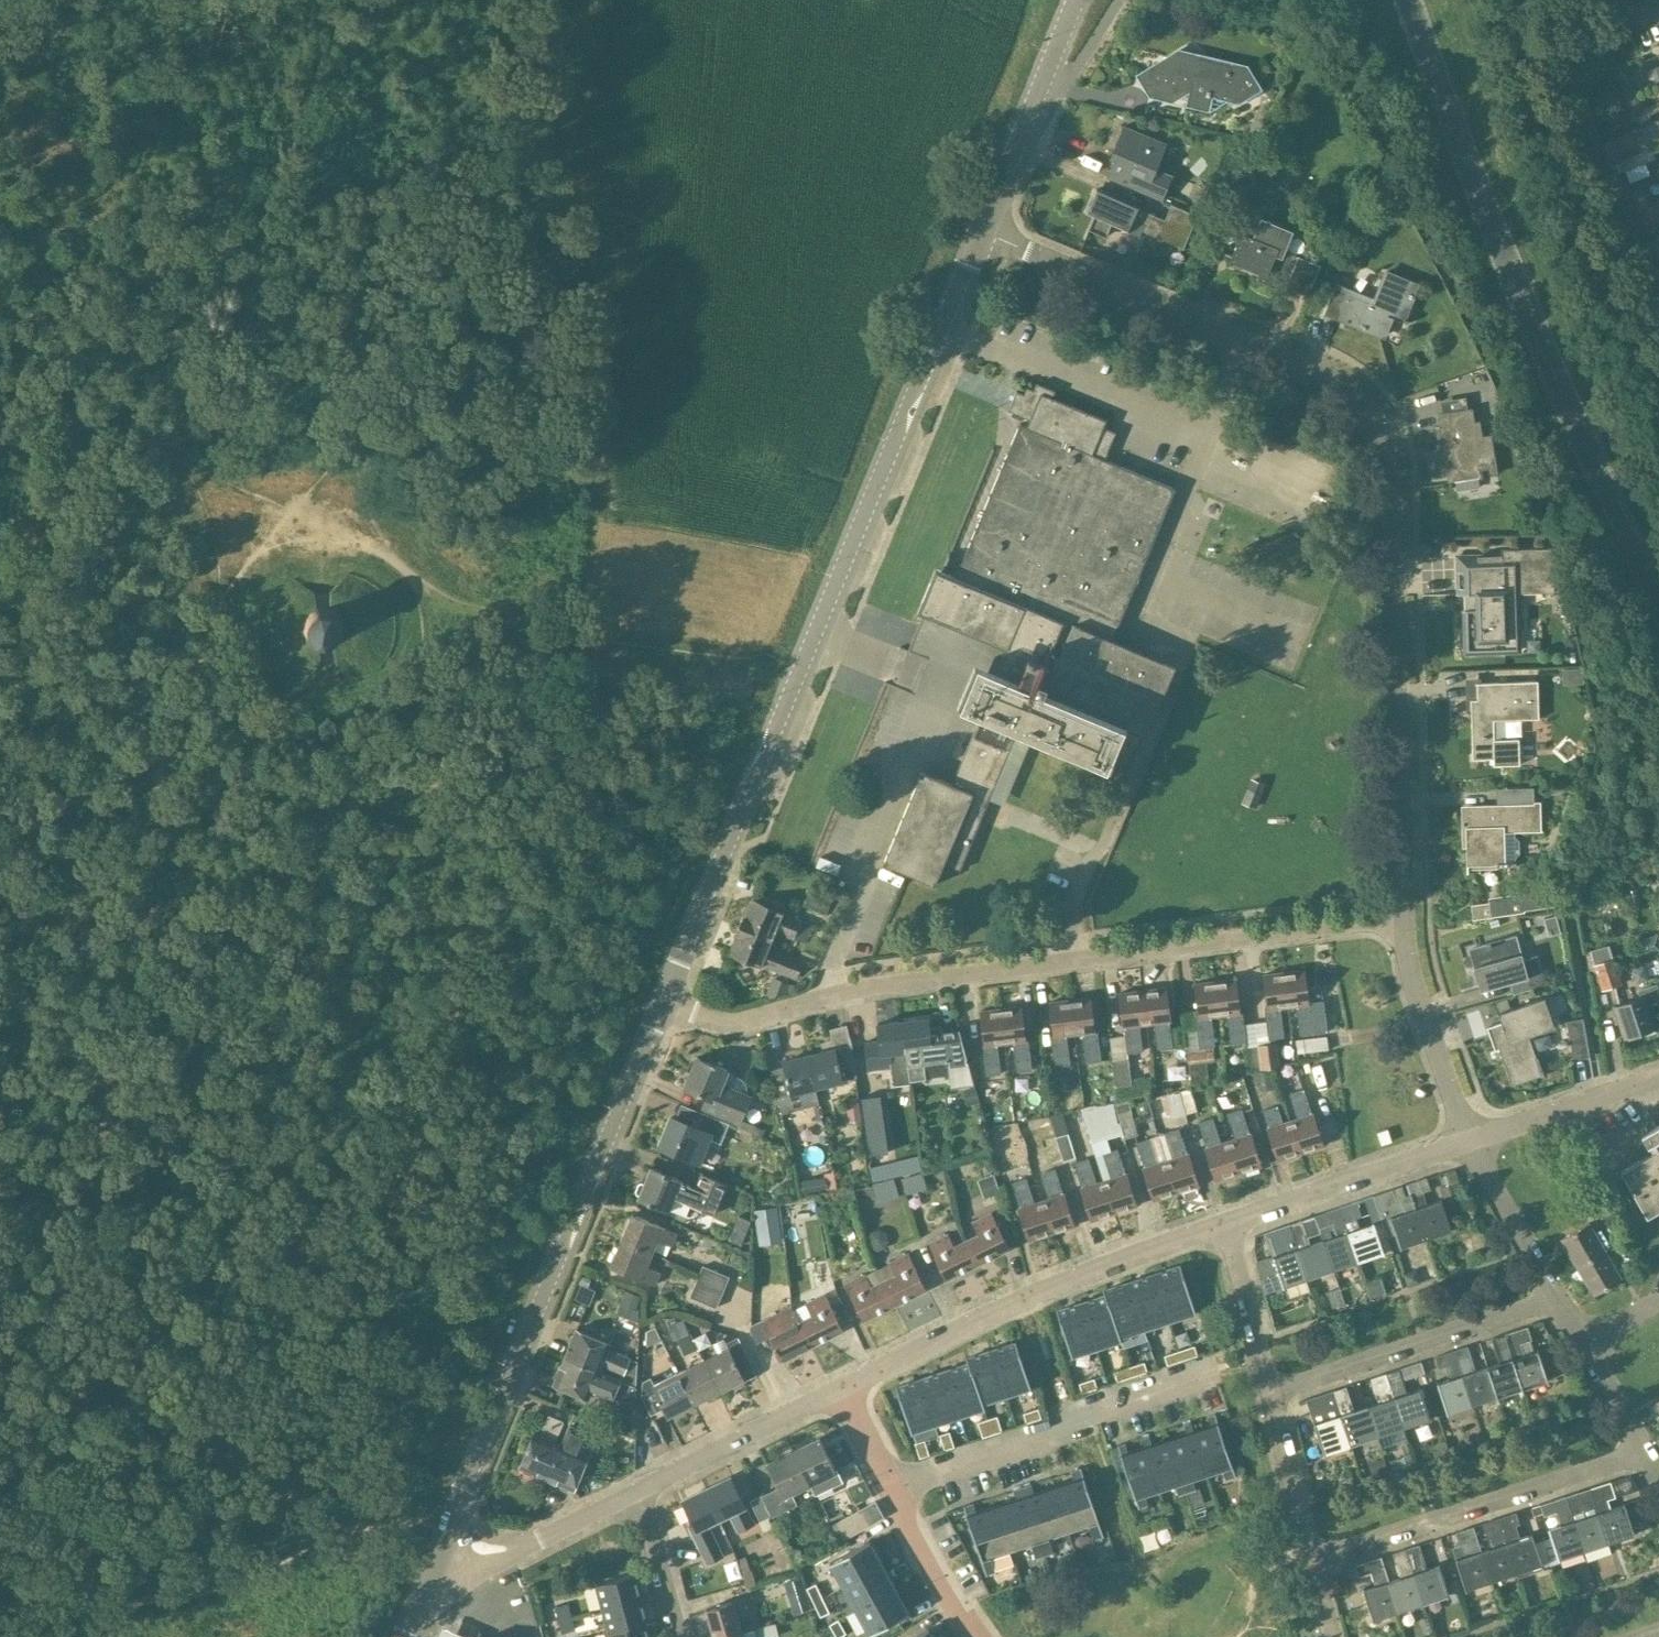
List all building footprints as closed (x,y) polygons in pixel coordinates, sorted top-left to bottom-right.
[(1241,94),(1258,84),(1247,66),(1229,62),(1229,66),(1189,56),(1182,60),(1167,57),(1157,63),(1152,80),(1190,89),(1186,106),(1209,112),(1213,98),(1239,105),(1241,94)] [(1620,89),(1627,105),(1637,101),(1630,84),(1620,89)] [(1643,117),(1637,101),(1627,105),(1633,121),(1643,117)] [(1163,201),(1173,176),(1157,170),(1167,146),(1125,128),(1111,159),(1115,161),(1109,178),(1163,201)] [(1618,162),(1614,164),(1618,174),(1634,167),(1638,175),(1651,170),(1648,162),(1656,159),(1652,149),(1618,162)] [(1632,192),(1639,208),(1649,204),(1643,188),(1632,192)] [(1183,249),(1197,217),(1171,206),(1165,221),(1121,203),(1122,200),(1097,189),(1087,213),(1095,216),(1089,230),(1106,237),(1112,223),(1115,216),(1142,228),(1141,231),(1183,249)] [(1655,220),(1649,204),(1639,208),(1645,224),(1655,220)] [(1308,297),(1320,266),(1285,251),(1293,232),(1261,219),(1253,238),(1241,233),(1231,257),(1261,270),(1256,281),(1285,292),(1286,288),(1308,297)] [(1657,254),(1658,254),(1658,235),(1650,238),(1657,254)] [(1404,323),(1419,285),(1386,271),(1375,299),(1336,283),(1324,313),(1369,331),(1369,330),(1380,334),(1387,316),(1404,323)] [(921,773),(883,864),(886,866),(936,886),(945,866),(960,872),(991,800),(991,798),(1015,740),(1024,744),(1027,745),(1029,746),(1121,785),(1124,786),(1151,723),(1153,724),(1158,713),(1174,675),(1177,668),(1112,641),(1176,490),(1105,461),(1117,433),(1111,431),(1104,428),(1107,421),(1053,399),(1056,392),(1038,384),(1035,391),(1028,388),(1025,395),(1018,392),(1010,412),(1030,421),(1027,428),(1019,425),(956,576),(942,571),(937,569),(918,615),(923,617),(941,625),(1007,653),(998,674),(978,666),(976,673),(961,708),(980,716),(977,724),(951,785),(929,776),(921,773)] [(1441,464),(1445,463),(1448,482),(1491,475),(1489,462),(1494,462),(1490,435),(1481,436),(1479,421),(1474,422),(1472,410),(1438,415),(1440,428),(1435,429),(1441,464)] [(1552,548),(1501,550),(1501,555),(1456,556),(1457,596),(1468,595),(1469,610),(1463,610),(1464,654),(1511,652),(1511,636),(1519,628),(1518,594),(1553,593),(1552,548)] [(311,623),(309,628),(314,643),(332,646),(341,637),(342,628),(335,615),(323,613),(317,616),(311,623)] [(1472,760),(1494,759),(1494,765),(1520,764),(1519,739),(1494,739),(1493,720),(1538,719),(1537,682),(1475,683),(1476,700),(1470,700),(1472,760)] [(1515,837),(1515,833),(1541,832),(1541,804),(1497,805),(1497,807),(1465,807),(1466,867),(1516,866),(1516,857),(1520,854),(1520,841),(1515,837)] [(811,886),(804,905),(826,914),(834,894),(811,886)] [(1522,893),(1488,898),(1491,918),(1525,913),(1524,911),(1556,907),(1554,886),(1522,890),(1522,893)] [(813,928),(801,923),(783,915),(784,914),(752,901),(741,928),(772,940),(776,932),(794,940),(807,945),(813,928)] [(769,949),(772,940),(741,928),(731,953),(761,966),(762,966),(791,978),(798,961),(769,949)] [(1513,995),(1546,985),(1537,956),(1523,961),(1516,936),(1469,950),(1480,987),(1509,978),(1513,995)] [(1622,985),(1614,959),(1609,944),(1589,951),(1593,966),(1602,991),(1622,985)] [(1310,1003),(1311,1005),(1308,1005),(1303,970),(1283,973),(1288,1007),(1296,1006),(1298,1023),(1300,1036),(1328,1032),(1324,1001),(1310,1003)] [(1270,1040),(1258,1042),(1261,1068),(1280,1065),(1276,1039),(1284,1038),(1280,1009),(1288,1007),(1283,973),(1264,976),(1269,1011),(1266,1011),(1270,1040)] [(1235,979),(1215,982),(1220,1016),(1227,1015),(1232,1045),(1245,1044),(1241,1013),(1240,1014),(1235,979)] [(776,980),(767,1001),(787,996),(791,987),(776,980)] [(1198,1029),(1185,1032),(1192,1083),(1201,1082),(1198,1063),(1215,1060),(1214,1047),(1215,1047),(1211,1018),(1220,1016),(1215,982),(1195,985),(1200,1019),(1197,1019),(1198,1029)] [(1613,1006),(1625,1039),(1658,1028),(1651,1007),(1658,1004),(1658,989),(1657,983),(1638,989),(1640,997),(1613,1006)] [(1166,988),(1143,991),(1147,1025),(1154,1024),(1157,1050),(1173,1048),(1170,1021),(1166,988)] [(1143,991),(1119,994),(1123,1027),(1127,1054),(1142,1052),(1139,1026),(1147,1025),(1143,991)] [(1101,1061),(1099,1048),(1097,1032),(1095,1032),(1091,998),(1070,1000),(1075,1035),(1082,1034),(1086,1063),(1101,1061)] [(1529,1036),(1552,1028),(1542,999),(1500,1014),(1503,1022),(1487,1028),(1495,1051),(1502,1048),(1514,1082),(1543,1071),(1537,1056),(1536,1056),(1529,1036)] [(1070,1065),(1068,1052),(1066,1036),(1075,1035),(1070,1000),(1050,1003),(1054,1037),(1052,1038),(1056,1066),(1070,1065)] [(1031,1070),(1030,1057),(1028,1041),(1026,1041),(1022,1007),(1001,1009),(1006,1044),(1014,1043),(1017,1072),(1031,1070)] [(1001,1075),(1000,1061),(998,1045),(1006,1044),(1001,1009),(981,1012),(986,1047),(983,1047),(987,1077),(1001,1075)] [(1479,1026),(1474,1009),(1458,1013),(1463,1031),(1479,1026)] [(1590,1057),(1583,1018),(1566,1021),(1573,1060),(1590,1057)] [(908,1065),(948,1060),(951,1088),(974,1085),(960,1031),(930,1035),(928,1019),(902,1022),(906,1053),(908,1065)] [(893,1055),(906,1053),(902,1022),(878,1026),(880,1042),(865,1044),(869,1070),(894,1066),(893,1055)] [(1327,1036),(1293,1040),(1295,1059),(1299,1059),(1299,1054),(1310,1053),(1310,1056),(1322,1054),(1322,1051),(1329,1050),(1327,1036)] [(1258,1042),(1245,1044),(1248,1070),(1261,1068),(1258,1042)] [(856,1077),(852,1045),(809,1056),(817,1089),(843,1082),(843,1080),(856,1077)] [(784,1067),(771,1070),(778,1099),(817,1089),(809,1056),(783,1063),(784,1067)] [(747,1103),(744,1101),(747,1090),(747,1086),(746,1083),(743,1079),(727,1072),(728,1071),(697,1057),(684,1088),(706,1097),(702,1107),(739,1123),(740,1120),(747,1103)] [(1128,1057),(1112,1059),(1116,1098),(1154,1094),(1152,1076),(1131,1079),(1128,1057)] [(1186,1114),(1197,1111),(1191,1088),(1180,1091),(1180,1092),(1186,1114)] [(1289,1093),(1292,1102),(1297,1119),(1290,1122),(1300,1154),(1323,1146),(1313,1114),(1312,1115),(1304,1088),(1289,1093)] [(1180,1092),(1167,1096),(1174,1118),(1186,1114),(1180,1092)] [(879,1096),(858,1098),(862,1120),(866,1155),(886,1152),(879,1096)] [(848,1122),(862,1120),(858,1098),(858,1097),(845,1099),(848,1122)] [(1121,1121),(1120,1122),(1124,1134),(1125,1139),(1139,1134),(1128,1102),(1116,1106),(1121,1121)] [(1097,1104),(1082,1108),(1093,1144),(1107,1139),(1097,1106),(1097,1104)] [(1277,1161),(1300,1154),(1290,1122),(1283,1124),(1277,1107),(1263,1111),(1269,1129),(1268,1129),(1277,1161)] [(1226,1114),(1229,1122),(1235,1140),(1227,1142),(1238,1174),(1260,1166),(1250,1135),(1249,1135),(1241,1109),(1226,1114)] [(700,1164),(710,1140),(722,1145),(731,1124),(701,1112),(695,1127),(671,1117),(659,1147),(700,1164)] [(1197,1123),(1200,1131),(1205,1149),(1215,1181),(1238,1174),(1227,1142),(1219,1145),(1211,1119),(1197,1123)] [(739,1123),(737,1127),(753,1134),(756,1127),(740,1120),(739,1123)] [(999,1164),(1025,1161),(1019,1121),(994,1124),(999,1164)] [(1178,1129),(1156,1136),(1175,1194),(1197,1187),(1187,1155),(1186,1155),(1178,1129)] [(737,1130),(734,1138),(746,1143),(750,1136),(737,1130)] [(1068,1134),(1056,1137),(1063,1161),(1076,1157),(1068,1134)] [(1134,1143),(1137,1152),(1143,1169),(1142,1169),(1152,1201),(1175,1194),(1156,1136),(1134,1143)] [(1116,1150),(1096,1155),(1104,1181),(1103,1182),(1113,1214),(1135,1207),(1125,1174),(1124,1175),(1116,1150)] [(1658,1208),(1658,1155),(1624,1175),(1647,1215),(1658,1208)] [(1075,1162),(1078,1171),(1076,1172),(1081,1189),(1080,1189),(1091,1221),(1113,1214),(1103,1182),(1095,1184),(1087,1158),(1075,1162)] [(882,1165),(870,1168),(873,1181),(885,1178),(882,1165)] [(669,1211),(670,1209),(686,1216),(691,1205),(715,1215),(727,1185),(702,1175),(697,1189),(681,1183),(682,1181),(651,1169),(645,1185),(642,1184),(639,1185),(636,1192),(638,1195),(640,1196),(639,1199),(669,1211)] [(1040,1174),(1043,1183),(1048,1199),(1041,1202),(1051,1234),(1074,1227),(1063,1195),(1062,1195),(1054,1169),(1040,1174)] [(1459,1181),(1455,1170),(1442,1174),(1446,1186),(1440,1188),(1448,1212),(1467,1205),(1459,1181)] [(803,1193),(836,1187),(835,1179),(833,1171),(824,1173),(825,1177),(801,1180),(803,1193)] [(902,1181),(906,1195),(927,1189),(923,1176),(902,1181)] [(1010,1183),(1013,1192),(1019,1208),(1018,1209),(1028,1241),(1051,1234),(1041,1202),(1033,1204),(1025,1178),(1010,1183)] [(1406,1185),(1410,1194),(1425,1239),(1451,1230),(1440,1198),(1427,1203),(1425,1195),(1428,1191),(1431,1190),(1426,1178),(1406,1185)] [(874,1187),(879,1202),(899,1196),(894,1180),(874,1187)] [(1393,1190),(1374,1197),(1386,1234),(1387,1237),(1396,1234),(1401,1248),(1425,1239),(1410,1194),(1396,1199),(1393,1190)] [(1373,1223),(1365,1225),(1360,1227),(1357,1218),(1362,1216),(1357,1202),(1340,1208),(1358,1262),(1384,1254),(1382,1245),(1385,1244),(1382,1236),(1386,1234),(1374,1197),(1365,1200),(1373,1223)] [(777,1206),(754,1207),(755,1243),(778,1242),(777,1206)] [(1315,1216),(1322,1240),(1333,1271),(1358,1262),(1340,1208),(1315,1216)] [(976,1236),(965,1241),(977,1265),(1008,1249),(991,1214),(971,1224),(976,1236)] [(632,1215),(622,1241),(652,1254),(658,1242),(672,1247),(677,1234),(632,1215)] [(1322,1240),(1312,1243),(1304,1220),(1289,1225),(1309,1279),(1333,1271),(1322,1240)] [(1561,1239),(1578,1267),(1606,1251),(1589,1223),(1561,1239)] [(1265,1233),(1273,1257),(1272,1257),(1283,1288),(1309,1279),(1289,1225),(1265,1233)] [(945,1280),(977,1265),(965,1241),(953,1247),(948,1235),(928,1245),(945,1280)] [(647,1267),(652,1254),(622,1241),(611,1268),(656,1286),(661,1273),(647,1267)] [(1626,1242),(1607,1253),(1606,1251),(1578,1267),(1594,1295),(1622,1279),(1611,1260),(1620,1255),(1624,1262),(1634,1256),(1626,1242)] [(894,1277),(882,1282),(894,1306),(925,1290),(908,1255),(888,1265),(894,1277)] [(703,1265),(696,1281),(723,1293),(730,1277),(703,1265)] [(1181,1266),(1154,1274),(1154,1276),(1169,1318),(1194,1310),(1195,1314),(1196,1314),(1181,1266)] [(1154,1274),(1129,1283),(1143,1326),(1169,1318),(1154,1276),(1154,1274)] [(862,1322),(894,1306),(882,1282),(871,1288),(865,1276),(845,1287),(862,1322)] [(717,1308),(723,1293),(696,1281),(690,1297),(717,1308)] [(1129,1283),(1103,1291),(1105,1295),(1119,1337),(1121,1342),(1122,1341),(1120,1334),(1143,1326),(1129,1283)] [(1328,1292),(1332,1307),(1345,1303),(1340,1288),(1328,1292)] [(634,1318),(642,1296),(623,1289),(615,1311),(634,1318)] [(1105,1295),(1081,1303),(1082,1304),(1095,1345),(1119,1337),(1105,1295)] [(811,1318),(800,1323),(811,1347),(843,1331),(825,1296),(805,1306),(811,1318)] [(1081,1303),(1057,1311),(1072,1358),(1074,1357),(1072,1353),(1095,1345),(1082,1304),(1081,1303)] [(760,1321),(763,1328),(780,1362),(811,1347),(800,1323),(791,1305),(760,1321)] [(668,1323),(676,1346),(692,1341),(685,1317),(668,1323)] [(1528,1327),(1504,1335),(1521,1388),(1547,1379),(1538,1351),(1534,1352),(1530,1341),(1531,1340),(1528,1327)] [(623,1374),(621,1379),(637,1385),(638,1363),(607,1350),(609,1344),(576,1331),(574,1336),(570,1336),(568,1341),(570,1345),(566,1357),(599,1370),(601,1365),(621,1374),(623,1374)] [(1499,1364),(1487,1368),(1496,1396),(1521,1388),(1504,1335),(1491,1338),(1499,1364)] [(729,1349),(704,1361),(719,1392),(745,1379),(739,1369),(750,1363),(738,1340),(727,1344),(729,1349)] [(1016,1342),(991,1351),(991,1352),(1005,1392),(1005,1393),(1029,1385),(1030,1389),(1032,1389),(1016,1342)] [(1194,1346),(1180,1351),(1183,1360),(1198,1355),(1194,1346)] [(1487,1368),(1476,1371),(1468,1346),(1454,1351),(1471,1404),(1496,1396),(1487,1368)] [(991,1351),(966,1359),(968,1363),(982,1406),(983,1405),(984,1410),(985,1409),(982,1400),(1005,1393),(1005,1392),(991,1352),(991,1351)] [(1180,1351),(1165,1356),(1168,1365),(1183,1360),(1180,1351)] [(1446,1412),(1471,1404),(1454,1351),(1435,1357),(1439,1368),(1445,1366),(1449,1380),(1437,1384),(1446,1412)] [(599,1370),(566,1357),(560,1371),(555,1372),(554,1377),(556,1380),(554,1385),(588,1398),(591,1392),(610,1400),(612,1395),(637,1405),(637,1385),(621,1379),(599,1370)] [(694,1404),(719,1392),(704,1361),(679,1374),(694,1404)] [(1144,1362),(1129,1367),(1132,1377),(1147,1372),(1144,1362)] [(968,1363),(945,1371),(959,1413),(982,1406),(968,1363)] [(1129,1367),(1114,1372),(1118,1382),(1132,1377),(1129,1367)] [(1399,1369),(1385,1374),(1403,1429),(1430,1420),(1419,1388),(1406,1392),(1399,1369)] [(945,1371),(921,1379),(935,1421),(959,1413),(945,1371)] [(669,1417),(694,1404),(679,1374),(655,1386),(651,1379),(642,1383),(642,1394),(652,1413),(663,1407),(669,1417)] [(1378,1401),(1366,1405),(1377,1437),(1403,1429),(1385,1374),(1370,1379),(1378,1401)] [(921,1379),(897,1387),(912,1433),(913,1433),(912,1429),(935,1421),(921,1379)] [(1094,1379),(1079,1384),(1082,1393),(1097,1388),(1094,1379)] [(1351,1446),(1377,1437),(1366,1405),(1354,1409),(1346,1387),(1333,1391),(1351,1446)] [(1325,1455),(1351,1446),(1333,1391),(1306,1400),(1313,1423),(1314,1423),(1325,1455)] [(1038,1409),(1023,1413),(1026,1423),(1041,1418),(1038,1409)] [(1211,1425),(1194,1431),(1207,1471),(1221,1466),(1225,1478),(1225,1479),(1235,1477),(1235,1478),(1236,1477),(1215,1413),(1214,1414),(1214,1415),(1208,1417),(1208,1418),(1209,1418),(1211,1425)] [(534,1474),(546,1479),(561,1444),(555,1442),(564,1423),(548,1416),(540,1436),(534,1433),(519,1468),(523,1469),(525,1474),(530,1476),(534,1474)] [(997,1416),(987,1420),(987,1421),(992,1435),(1002,1431),(997,1416)] [(987,1420),(978,1423),(983,1438),(992,1435),(987,1421),(987,1420)] [(1187,1433),(1169,1439),(1170,1440),(1187,1492),(1196,1489),(1196,1488),(1195,1488),(1192,1476),(1207,1471),(1194,1431),(1191,1424),(1192,1424),(1191,1422),(1184,1425),(1184,1426),(1185,1426),(1187,1433)] [(590,1434),(576,1428),(575,1427),(567,1447),(561,1444),(546,1479),(559,1485),(560,1489),(566,1491),(570,1489),(574,1491),(588,1456),(582,1453),(590,1434)] [(950,1432),(940,1435),(945,1450),(954,1447),(950,1432)] [(1150,1436),(1142,1439),(1143,1440),(1145,1446),(1159,1487),(1174,1482),(1178,1494),(1177,1494),(1178,1495),(1187,1492),(1170,1440),(1169,1439),(1152,1444),(1150,1437),(1150,1436)] [(817,1497),(833,1489),(843,1484),(836,1469),(835,1470),(820,1439),(794,1452),(809,1484),(810,1484),(817,1497)] [(925,1440),(915,1443),(920,1458),(929,1455),(925,1440)] [(1119,1445),(1118,1445),(1139,1509),(1140,1509),(1140,1508),(1149,1505),(1148,1503),(1144,1492),(1159,1487),(1145,1446),(1128,1452),(1126,1445),(1126,1444),(1119,1446),(1119,1445)] [(792,1493),(809,1484),(794,1452),(767,1465),(779,1489),(762,1498),(771,1517),(772,1519),(798,1506),(792,1493)] [(1074,1480),(1054,1487),(1054,1489),(1069,1533),(1089,1526),(1093,1538),(1093,1540),(1102,1537),(1103,1538),(1104,1537),(1081,1467),(1080,1468),(1080,1469),(1071,1472),(1072,1473),(1074,1480)] [(731,1478),(706,1490),(720,1520),(729,1515),(738,1533),(754,1525),(731,1478)] [(1635,1500),(1618,1505),(1610,1508),(1608,1500),(1616,1497),(1611,1482),(1591,1488),(1608,1544),(1634,1536),(1630,1522),(1641,1518),(1635,1500)] [(1032,1485),(1022,1488),(1044,1556),(1054,1552),(1053,1551),(1049,1539),(1069,1533),(1054,1489),(1054,1487),(1034,1493),(1032,1486),(1032,1485)] [(1016,1499),(996,1506),(1011,1552),(1031,1545),(1035,1557),(1035,1558),(1044,1556),(1022,1488),(1013,1491),(1014,1492),(1016,1499)] [(1583,1552),(1608,1544),(1591,1488),(1565,1497),(1583,1552)] [(722,1557),(715,1544),(707,1526),(720,1520),(706,1490),(681,1502),(692,1526),(689,1528),(707,1564),(722,1557)] [(1556,1512),(1560,1525),(1548,1529),(1559,1561),(1583,1552),(1565,1497),(1540,1505),(1544,1516),(1556,1512)] [(771,1517),(762,1498),(751,1503),(761,1522),(771,1517)] [(833,1524),(842,1541),(885,1517),(876,1500),(833,1524)] [(965,1506),(963,1506),(986,1576),(987,1575),(987,1574),(996,1571),(996,1570),(995,1570),(992,1558),(1011,1552),(996,1506),(976,1512),(974,1505),(974,1504),(965,1507),(965,1506)] [(1516,1513),(1498,1519),(1515,1575),(1542,1566),(1531,1535),(1520,1538),(1517,1526),(1520,1525),(1516,1513)] [(1490,1548),(1481,1551),(1492,1583),(1515,1575),(1498,1519),(1482,1524),(1490,1548)] [(1466,1591),(1492,1583),(1481,1551),(1474,1527),(1455,1533),(1463,1557),(1455,1560),(1466,1591)] [(870,1541),(830,1563),(830,1564),(831,1563),(844,1587),(883,1566),(869,1542),(870,1542),(870,1541)] [(1406,1549),(1405,1550),(1423,1605),(1449,1597),(1439,1566),(1426,1570),(1422,1558),(1423,1557),(1419,1544),(1406,1549)] [(1400,1579),(1389,1582),(1399,1613),(1423,1605),(1405,1550),(1392,1554),(1400,1579)] [(1373,1622),(1399,1613),(1389,1582),(1381,1557),(1355,1566),(1359,1577),(1371,1573),(1375,1587),(1363,1591),(1373,1622)] [(883,1566),(844,1587),(857,1611),(895,1590),(883,1566)] [(596,1586),(602,1610),(642,1600),(635,1576),(596,1586)] [(800,1578),(784,1583),(788,1597),(804,1592),(800,1578)] [(816,1584),(807,1588),(814,1603),(823,1598),(816,1584)] [(895,1590),(857,1611),(869,1633),(868,1633),(869,1634),(909,1612),(908,1611),(895,1590)] [(823,1598),(814,1603),(821,1617),(830,1612),(823,1598)] [(714,1636),(723,1636),(741,1632),(736,1616),(748,1612),(744,1599),(731,1603),(706,1610),(714,1636)] [(608,1633),(645,1624),(648,1623),(642,1600),(602,1610),(608,1633)] [(555,1607),(559,1620),(572,1616),(568,1603),(555,1607)] [(575,1630),(572,1616),(559,1620),(562,1633),(575,1630)] [(830,1625),(836,1636),(840,1636),(846,1634),(839,1620),(830,1625)] [(741,1632),(723,1636),(776,1636),(779,1636),(775,1622),(741,1632)] [(607,1636),(649,1636),(645,1624),(608,1633),(606,1633),(607,1636)] [(915,1636),(933,1636),(928,1630),(929,1629),(929,1628),(915,1636)]
